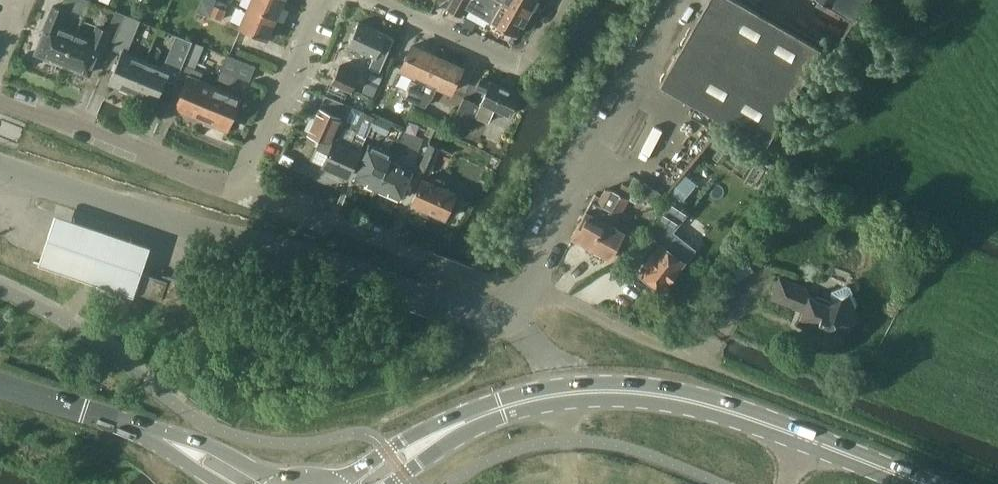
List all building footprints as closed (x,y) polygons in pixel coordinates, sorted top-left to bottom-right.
[(84,13),(89,0),(63,0),(61,4),(84,13)] [(275,16),(282,0),(250,0),(249,4),(275,16)] [(446,6),(460,14),(468,0),(449,0),(446,6)] [(515,34),(526,15),(500,0),(473,0),(494,12),(489,19),(515,34)] [(526,15),(535,0),(500,0),(526,15)] [(726,119),(765,140),(818,42),(740,0),(703,0),(658,82),(726,119)] [(857,14),(866,0),(835,0),(857,14)] [(208,14),(219,19),(225,7),(213,2),(208,14)] [(64,64),(76,33),(62,27),(58,24),(65,9),(52,4),(41,29),(44,30),(35,50),(49,56),(49,58),(64,64)] [(275,16),(249,4),(239,26),(266,38),(275,16)] [(106,41),(113,44),(112,47),(113,47),(124,21),(127,14),(116,9),(108,29),(97,25),(91,39),(76,33),(64,64),(74,69),(75,67),(89,73),(94,63),(98,53),(100,54),(106,41)] [(122,51),(110,81),(133,90),(146,59),(127,51),(132,38),(140,19),(127,14),(124,21),(113,47),(122,51)] [(348,40),(347,44),(374,55),(369,66),(379,71),(394,38),(393,37),(357,21),(352,33),(350,32),(347,38),(348,40)] [(183,62),(191,41),(176,34),(163,66),(146,59),(133,90),(157,100),(168,72),(177,76),(183,62)] [(193,68),(194,66),(202,45),(191,41),(183,62),(177,76),(186,79),(174,107),(201,118),(214,85),(198,79),(201,72),(193,68)] [(426,80),(437,57),(411,46),(401,69),(426,80)] [(249,79),(255,65),(250,63),(226,53),(222,63),(220,68),(249,79)] [(437,57),(426,80),(415,103),(424,107),(431,98),(437,84),(451,91),(461,67),(437,57)] [(352,89),(359,73),(338,64),(331,80),(352,89)] [(369,77),(363,91),(373,96),(382,76),(371,71),(369,77)] [(451,125),(462,130),(470,112),(488,121),(494,107),(509,114),(519,93),(490,79),(490,81),(480,76),(476,87),(485,91),(479,103),(464,96),(451,125)] [(214,85),(201,118),(227,129),(240,96),(214,85)] [(407,96),(417,101),(423,86),(409,85),(407,96)] [(329,142),(332,136),(339,139),(344,126),(337,123),(339,117),(343,119),(349,105),(326,95),(320,107),(319,107),(308,133),(329,142)] [(375,116),(364,111),(356,131),(366,135),(375,116)] [(392,122),(376,115),(371,127),(387,135),(392,122)] [(423,138),(403,129),(398,141),(418,150),(423,138)] [(348,176),(359,151),(334,139),(323,164),(348,176)] [(419,167),(429,171),(440,147),(430,142),(419,167)] [(366,151),(354,178),(377,188),(389,161),(388,160),(391,153),(389,152),(390,150),(384,147),(383,149),(369,143),(366,151)] [(389,161),(377,188),(378,188),(393,195),(399,198),(409,176),(411,171),(411,170),(389,161)] [(685,198),(699,179),(686,170),(672,188),(685,198)] [(456,192),(422,177),(411,203),(445,217),(456,192)] [(590,247),(621,193),(613,189),(604,189),(600,196),(594,193),(570,235),(590,247)] [(621,193),(590,247),(610,257),(625,231),(612,223),(617,214),(620,215),(629,198),(621,193)] [(646,265),(640,273),(646,277),(646,281),(651,285),(656,285),(661,289),(684,261),(683,260),(693,248),(671,230),(687,210),(672,198),(646,230),(660,241),(643,262),(646,265)] [(152,243),(56,211),(49,232),(39,262),(135,294),(145,263),(152,243)] [(163,292),(178,297),(184,279),(167,273),(165,280),(144,273),(138,291),(160,299),(163,292)] [(779,276),(771,297),(791,304),(794,305),(799,303),(805,305),(798,323),(818,330),(815,338),(830,344),(843,338),(838,326),(858,317),(854,308),(856,302),(849,286),(846,285),(832,291),(831,293),(834,300),(829,302),(808,294),(804,286),(779,276)]
